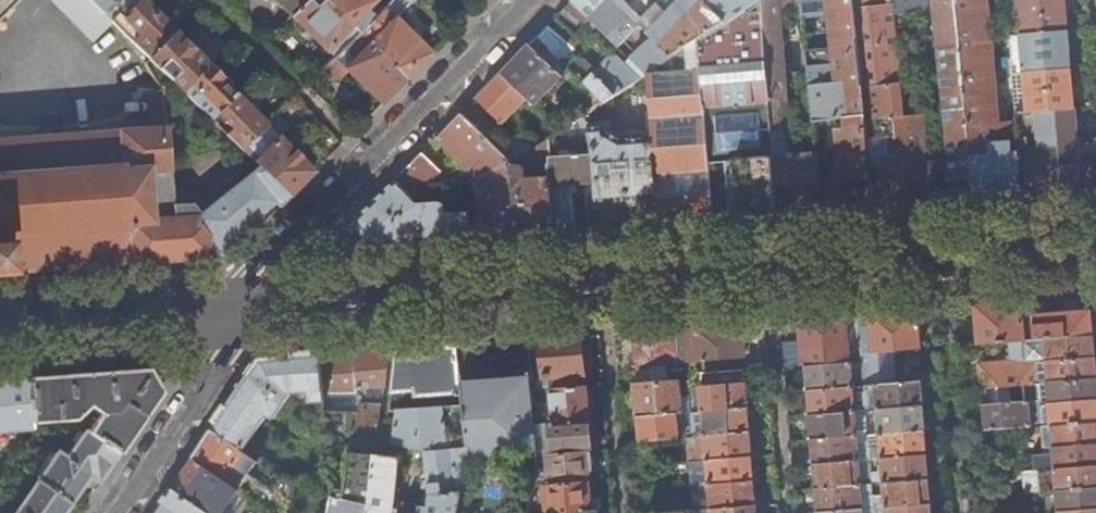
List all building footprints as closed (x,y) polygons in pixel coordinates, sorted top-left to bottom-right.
[(16,0),(0,0),(0,17),(16,0)] [(89,0),(49,0),(92,41),(112,22),(111,21),(89,0)] [(111,21),(122,10),(114,1),(115,0),(89,0),(111,21)] [(141,0),(132,0),(122,10),(111,21),(112,22),(150,59),(175,34),(141,0)] [(291,16),(306,0),(275,0),(291,16)] [(325,0),(306,0),(291,16),(333,58),(358,33),(325,0)] [(358,33),(384,7),(376,0),(325,0),(358,33)] [(393,17),(407,3),(413,3),(415,0),(391,0),(384,7),(358,33),(405,79),(412,73),(431,53),(393,17)] [(708,0),(574,0),(571,2),(617,46),(628,34),(634,40),(645,29),(653,38),(626,65),(639,79),(646,74),(699,39),(727,20),(708,0)] [(760,0),(757,0),(727,20),(699,39),(709,164),(725,164),(729,217),(737,216),(771,214),(778,213),(760,0)] [(727,20),(757,0),(708,0),(727,20)] [(779,0),(760,0),(778,213),(800,211),(821,210),(817,153),(792,155),(779,0)] [(855,0),(804,0),(813,119),(855,117),(855,121),(866,121),(855,0)] [(924,114),(897,115),(887,8),(911,6),(930,5),(930,0),(855,0),(866,121),(872,178),(874,206),(932,201),(924,114)] [(959,0),(937,0),(954,176),(956,176),(958,199),(978,198),(959,0)] [(989,0),(959,0),(978,198),(1019,195),(1023,194),(1020,149),(1010,150),(1007,122),(992,123),(989,98),(996,98),(997,78),(989,0)] [(1068,32),(1069,32),(1066,0),(1009,0),(1011,35),(1068,32)] [(597,36),(567,7),(556,18),(588,46),(597,36)] [(580,54),(549,25),(538,37),(571,71),(579,78),(589,68),(579,56),(580,54)] [(1072,69),(1069,32),(1068,32),(1011,35),(1012,44),(1014,74),(1026,72),(1071,70),(1072,69)] [(405,79),(358,33),(333,58),(381,104),(394,91),(405,79)] [(208,67),(175,34),(150,59),(183,91),(208,67)] [(571,71),(538,37),(502,73),(530,100),(536,106),(571,71)] [(709,164),(699,39),(646,74),(652,142),(657,204),(659,222),(685,220),(713,218),(709,164)] [(1014,74),(1012,44),(1001,44),(1007,111),(1017,110),(1014,74)] [(603,102),(639,79),(626,65),(615,54),(595,74),(589,68),(579,78),(585,85),(603,102)] [(235,94),(208,67),(183,91),(211,119),(235,94)] [(1075,108),(1072,69),(1071,70),(1026,72),(1029,111),(1075,108)] [(530,100),(502,73),(477,98),(504,126),(530,100)] [(603,102),(585,85),(574,96),(590,112),(603,102)] [(268,126),(255,114),(259,110),(251,103),(248,106),(235,94),(211,119),(243,150),(268,126)] [(170,171),(169,171),(160,97),(136,99),(139,119),(150,118),(152,131),(140,133),(0,143),(0,273),(136,262),(223,256),(216,248),(273,201),(275,204),(279,207),(290,196),(258,165),(249,176),(200,215),(191,205),(172,207),(170,171)] [(1017,112),(1020,149),(1023,194),(1026,194),(1081,190),(1075,108),(1029,111),(1017,112)] [(510,164),(461,114),(443,133),(437,139),(450,151),(454,148),(483,177),(487,218),(482,218),(482,236),(517,233),(510,164)] [(598,208),(593,150),(585,125),(582,116),(553,136),(555,159),(549,159),(549,162),(550,178),(551,187),(588,184),(589,228),(600,227),(598,208)] [(152,131),(150,118),(139,119),(140,133),(152,131)] [(314,172),(279,137),(287,129),(276,118),(268,126),(243,150),(258,165),(290,196),(302,183),(314,172)] [(872,178),(866,121),(855,121),(856,127),(833,129),(838,181),(872,178)] [(657,204),(652,142),(622,144),(609,138),(608,124),(585,125),(593,150),(598,208),(607,207),(657,204)] [(552,197),(551,187),(550,178),(526,181),(525,171),(530,163),(549,162),(549,159),(547,140),(510,164),(517,233),(520,233),(554,230),(552,197)] [(428,192),(423,188),(441,170),(437,166),(443,160),(429,146),(357,219),(369,244),(430,240),(470,237),(468,212),(448,214),(447,207),(446,204),(444,202),(442,202),(416,203),(428,192)] [(575,229),(572,195),(552,197),(554,230),(575,229)] [(1094,337),(1092,313),(1069,315),(1050,316),(1048,300),(1033,301),(1035,342),(1094,337)] [(1035,342),(1033,301),(976,306),(979,347),(1022,343),(1035,342)] [(920,347),(916,310),(888,312),(859,315),(861,349),(862,362),(864,386),(875,385),(876,385),(874,350),(920,347)] [(861,349),(859,315),(819,318),(787,320),(789,342),(788,343),(789,360),(806,358),(806,366),(852,363),(851,350),(861,349)] [(744,357),(742,324),(721,325),(684,328),(615,333),(615,342),(634,341),(635,354),(635,367),(679,362),(680,379),(689,378),(688,362),(744,357)] [(585,374),(582,336),(561,337),(541,339),(542,369),(531,370),(531,376),(532,390),(549,388),(585,386),(584,374),(585,374)] [(1095,358),(1094,337),(1035,342),(1022,343),(1023,364),(983,367),(984,389),(1028,385),(1039,384),(1037,362),(1095,358)] [(460,383),(457,345),(424,348),(397,350),(392,390),(415,390),(415,395),(416,395),(416,399),(443,397),(443,393),(448,393),(448,397),(456,396),(456,399),(462,399),(460,383)] [(382,404),(389,350),(376,351),(354,353),(358,404),(361,404),(362,403),(362,402),(363,402),(364,401),(365,401),(382,404)] [(358,404),(354,353),(334,355),(322,356),(325,395),(333,395),(333,410),(346,409),(347,403),(358,404)] [(325,395),(322,356),(279,359),(262,360),(213,431),(241,450),(263,417),(270,421),(290,392),(311,391),(311,402),(325,401),(325,395)] [(1095,358),(1037,362),(1039,384),(1095,380),(1095,359),(1095,358)] [(864,386),(862,362),(852,363),(806,366),(808,391),(864,386)] [(119,453),(160,394),(146,370),(112,372),(27,379),(32,424),(72,421),(86,407),(99,415),(88,432),(119,453)] [(749,408),(746,382),(738,383),(738,370),(705,373),(706,386),(701,386),(703,412),(748,408),(749,408)] [(534,421),(533,401),(532,390),(531,376),(509,378),(460,383),(462,399),(467,446),(468,458),(536,452),(536,443),(534,421)] [(27,379),(0,381),(0,433),(32,430),(32,424),(27,379)] [(680,414),(678,379),(636,383),(637,401),(638,418),(676,415),(680,414)] [(1039,384),(1041,405),(1095,401),(1095,380),(1039,384)] [(924,406),(922,382),(876,385),(875,385),(864,386),(866,411),(877,410),(924,406)] [(1042,428),(1041,405),(1039,384),(1028,385),(1029,403),(986,406),(987,433),(1042,428)] [(587,401),(586,386),(585,386),(549,388),(550,400),(533,401),(534,421),(549,420),(551,420),(588,417),(587,401)] [(866,411),(864,386),(808,391),(810,415),(856,412),(866,411)] [(375,456),(382,404),(365,401),(364,401),(363,402),(362,402),(362,403),(361,404),(344,489),(332,486),(333,496),(368,504),(375,456)] [(1041,405),(1042,428),(1095,424),(1095,401),(1041,405)] [(443,406),(397,410),(394,433),(389,433),(388,444),(393,445),(393,447),(424,451),(430,492),(428,508),(393,503),(399,459),(375,456),(368,504),(367,512),(457,512),(468,458),(467,446),(447,448),(443,406)] [(926,431),(924,406),(877,410),(880,434),(926,431)] [(750,432),(749,408),(748,408),(703,412),(705,436),(750,432)] [(868,435),(867,420),(857,421),(856,412),(810,415),(812,439),(858,436),(868,435)] [(677,435),(676,415),(638,418),(639,430),(640,441),(678,438),(677,435)] [(348,444),(354,416),(327,417),(329,445),(348,444)] [(589,434),(588,417),(551,420),(549,420),(551,442),(536,443),(536,452),(537,455),(547,454),(590,451),(589,434)] [(326,449),(310,420),(267,443),(275,458),(278,456),(286,471),(326,449)] [(1042,428),(1044,449),(1055,448),(1095,445),(1095,424),(1042,428)] [(98,483),(119,453),(88,432),(85,430),(65,459),(89,476),(94,480),(98,483)] [(258,461),(241,450),(213,431),(200,450),(194,459),(238,490),(271,512),(285,512),(291,484),(282,478),(274,490),(249,473),(258,461)] [(928,456),(926,431),(880,434),(868,435),(870,460),(882,459),(928,456)] [(752,457),(750,432),(705,436),(704,436),(693,437),(695,461),(752,457)] [(860,461),(858,436),(812,439),(814,464),(860,461)] [(1055,448),(1056,454),(1021,457),(1022,473),(1095,467),(1095,445),(1055,448)] [(591,460),(590,451),(547,454),(549,473),(534,474),(532,485),(544,484),(588,481),(587,471),(592,470),(591,460)] [(82,487),(89,476),(65,459),(56,453),(37,480),(70,504),(82,487)] [(930,479),(928,456),(882,459),(884,483),(930,479)] [(754,481),(752,457),(695,461),(688,461),(690,486),(709,485),(754,481)] [(238,490),(194,459),(180,479),(174,488),(210,512),(223,512),(238,490)] [(872,484),(870,460),(860,461),(814,464),(816,488),(872,484)] [(1022,473),(1011,474),(1012,496),(1049,493),(1095,489),(1095,467),(1022,473)] [(932,504),(930,479),(884,483),(886,507),(932,504)] [(70,504),(37,480),(17,509),(23,512),(63,512),(70,504)] [(588,481),(544,484),(546,512),(568,512),(594,511),(601,511),(600,504),(599,497),(589,498),(588,481)] [(756,505),(754,481),(709,485),(710,497),(695,498),(696,510),(699,510),(756,505)] [(874,508),(872,484),(816,488),(818,512),(874,508)] [(174,488),(156,512),(210,512),(174,488)] [(1049,493),(1050,512),(1070,512),(1095,511),(1095,489),(1049,493)] [(368,504),(333,496),(329,512),(367,512),(368,504)] [(932,504),(886,507),(886,512),(932,512),(932,504)]
